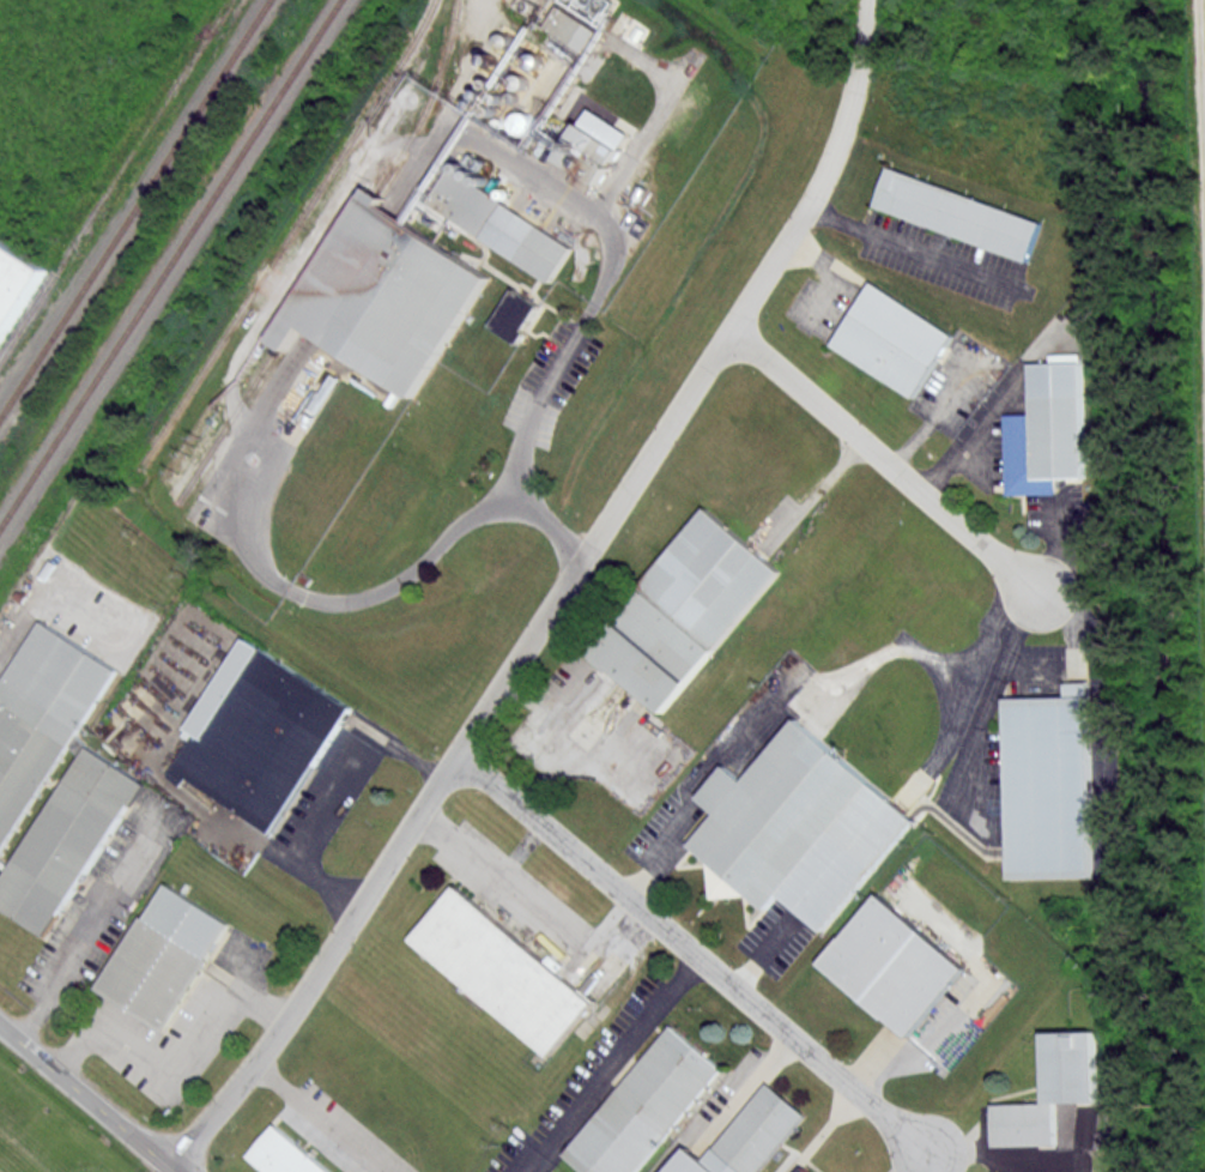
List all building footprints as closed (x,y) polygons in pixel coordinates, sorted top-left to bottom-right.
[(600,30),(559,4),(546,25),(586,52),(600,30)] [(602,185),(625,147),(581,120),(558,157),(577,169),(570,180),(589,192),(597,181),(602,185)] [(894,165),(1049,220),(1035,260),(880,205),(894,165)] [(425,203),(553,280),(575,244),(448,167),(425,203)] [(489,271),(379,207),(386,197),(364,185),(274,342),(287,350),(299,328),(417,395),(489,271)] [(49,268),(0,345),(0,237),(49,268)] [(877,280),(961,334),(921,398),(836,344),(877,280)] [(520,343),(544,303),(515,286),(491,326),(520,343)] [(1036,362),(1088,361),(1090,476),(1061,476),(1061,494),(1012,495),(1010,413),(1037,412),(1036,362)] [(708,506),(785,569),(665,713),(588,650),(708,506)] [(149,785),(90,745),(77,733),(119,671),(42,620),(0,685),(0,854),(69,745),(81,757),(0,886),(0,904),(48,937),(149,785)] [(272,830),(353,707),(246,636),(182,735),(189,739),(166,774),(183,785),(189,775),(272,830)] [(1010,696),(1013,880),(1098,877),(1094,682),(1071,682),(1071,695),(1010,696)] [(692,845),(771,911),(783,896),(825,932),(920,820),(800,719),(747,781),(728,765),(701,797),(720,812),(692,845)] [(169,883),(231,924),(165,1033),(98,987),(144,916),(147,918),(169,883)] [(458,886),(598,1003),(553,1056),(413,938),(458,886)] [(883,893),(971,967),(914,1037),(824,963),(883,893)] [(725,1068),(638,1171),(587,1171),(565,1154),(673,1025),(725,1068)] [(1050,1033),(1101,1031),(1103,1100),(1061,1101),(1062,1143),(999,1146),(998,1104),(1053,1101),(1050,1033)] [(810,1113),(771,1081),(706,1159),(691,1146),(669,1171),(760,1171),(810,1113)] [(275,1124),(333,1171),(267,1171),(248,1156),(275,1124)]
